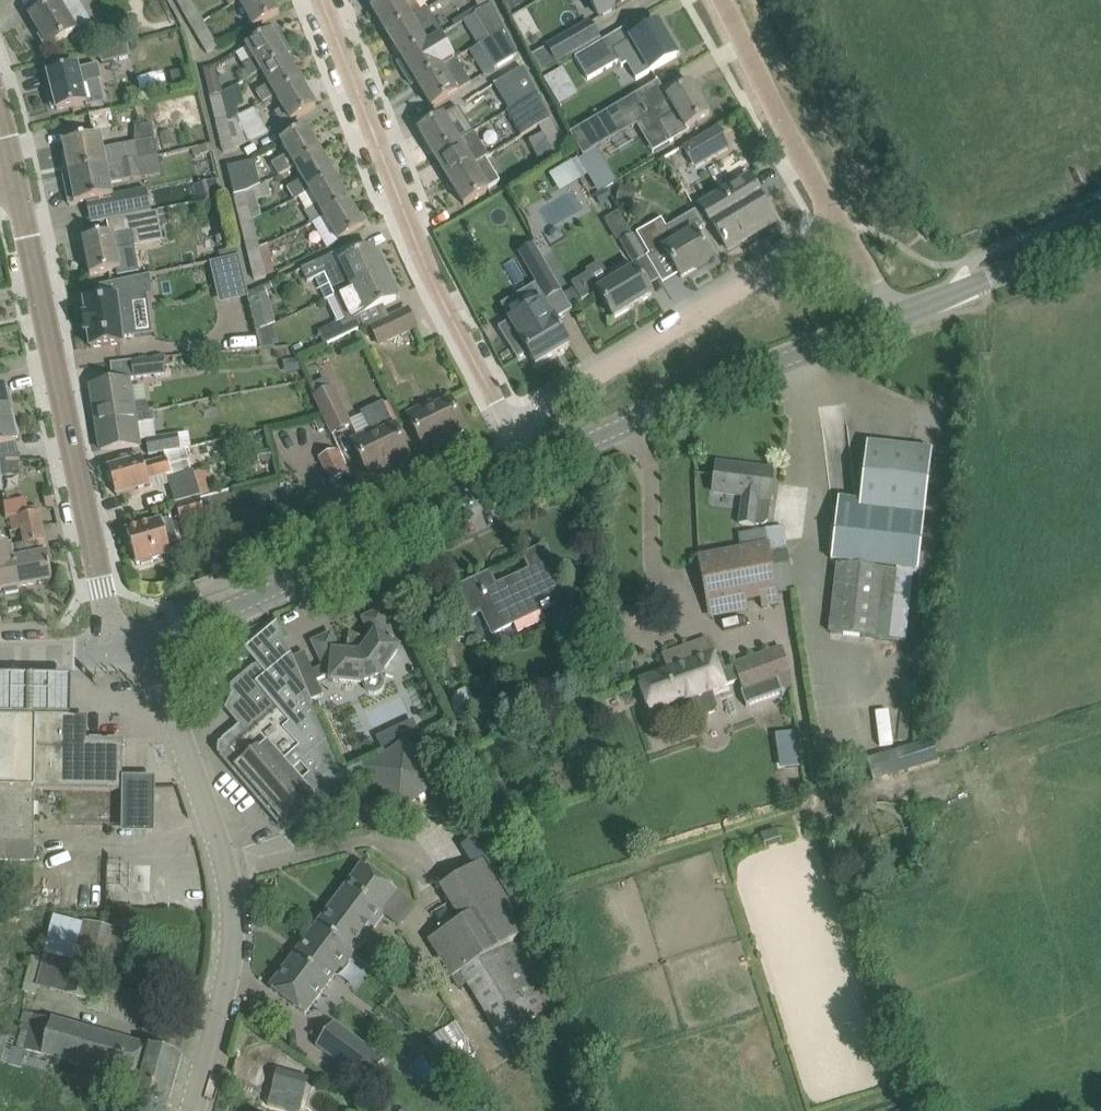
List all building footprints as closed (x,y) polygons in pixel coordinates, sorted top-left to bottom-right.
[(30,17),(48,47),(91,22),(80,3),(85,0),(59,0),(30,17)] [(204,21),(192,0),(184,0),(178,4),(192,28),(204,21)] [(260,24),(279,13),(272,0),(243,0),(239,2),(253,27),(260,24)] [(422,13),(414,0),(387,0),(372,9),(387,34),(422,13)] [(491,5),(489,0),(475,0),(480,10),(491,5)] [(599,17),(616,8),(617,9),(633,0),(590,0),(599,17)] [(480,43),(504,30),(491,5),(480,10),(485,20),(472,27),(480,43)] [(427,43),(426,43),(414,23),(425,16),(422,13),(387,34),(402,58),(427,43)] [(204,21),(192,28),(207,53),(218,47),(204,21)] [(590,23),(547,47),(557,64),(600,40),(590,23)] [(650,71),(658,67),(676,56),(657,23),(632,38),(626,27),(574,57),(588,80),(619,62),(621,65),(640,53),(650,71)] [(493,68),(500,65),(518,56),(504,30),(480,43),(493,68)] [(261,72),(287,57),(272,32),(247,47),(254,60),(244,66),(251,77),(261,71),(261,72)] [(416,83),(457,58),(442,34),(426,43),(427,43),(402,58),(416,83)] [(104,63),(112,61),(115,74),(152,65),(145,38),(100,49),(104,63)] [(276,96),(301,82),(287,57),(261,72),(269,85),(257,92),(263,104),(276,97),(276,96)] [(457,92),(471,83),(457,58),(416,83),(432,107),(457,92)] [(82,83),(102,78),(98,64),(79,68),(79,67),(48,74),(52,92),(48,93),(51,108),(56,107),(57,110),(87,103),(82,83)] [(222,94),(223,92),(215,65),(203,69),(209,97),(222,94)] [(513,107),(537,94),(524,69),(497,82),(499,86),(501,84),(513,107)] [(290,122),(297,118),(316,107),(301,82),(276,96),(276,97),(283,108),(275,113),(282,125),(290,120),(290,122)] [(670,142),(687,132),(685,128),(709,114),(692,84),(667,98),(667,100),(655,107),(645,92),(599,121),(618,152),(638,139),(642,145),(647,148),(655,149),(660,147),(670,142)] [(228,121),(229,120),(226,109),(241,102),(232,88),(223,92),(222,94),(209,97),(216,124),(228,121)] [(526,132),(538,125),(550,119),(537,94),(513,107),(526,132)] [(228,121),(216,124),(223,152),(235,150),(269,133),(254,108),(229,120),(228,121)] [(93,137),(100,136),(99,127),(115,124),(113,109),(89,113),(93,137)] [(434,156),(458,141),(443,116),(418,131),(434,156)] [(550,119),(538,125),(542,134),(529,140),(539,160),(565,147),(550,119)] [(100,136),(93,137),(63,143),(70,174),(158,156),(152,124),(136,127),(135,142),(116,146),(103,149),(100,136)] [(682,147),(694,168),(729,148),(717,127),(682,147)] [(295,167),(321,153),(306,128),(281,142),(288,155),(271,164),(278,177),(295,167)] [(489,156),(481,144),(473,132),(468,135),(458,141),(434,156),(448,180),(485,158),(489,156)] [(211,145),(192,148),(193,156),(212,152),(211,145)] [(294,201),(301,197),(335,177),(321,153),(295,167),(302,179),(287,188),(294,201)] [(110,183),(151,175),(161,173),(158,156),(70,174),(76,204),(86,202),(91,224),(108,220),(112,220),(152,211),(147,188),(112,195),(110,183)] [(464,205),(482,194),(489,190),(488,189),(500,181),(485,158),(448,180),(464,205)] [(260,185),(260,184),(254,160),(227,167),(234,195),(246,192),(260,185)] [(549,173),(560,191),(582,177),(572,160),(549,173)] [(313,222),(349,202),(335,177),(301,197),(308,209),(306,211),(313,222)] [(712,222),(718,231),(729,249),(747,239),(745,235),(772,219),(757,195),(759,194),(749,177),(700,206),(710,223),(712,222)] [(220,179),(194,185),(198,202),(224,196),(220,179)] [(271,196),(268,183),(267,182),(260,185),(246,192),(234,195),(240,223),(253,220),(260,216),(257,200),(271,196)] [(638,188),(621,185),(618,200),(634,204),(638,188)] [(602,188),(593,193),(601,206),(612,200),(606,190),(604,191),(602,188)] [(338,242),(345,238),(363,227),(349,202),(313,222),(328,247),(338,241),(338,242)] [(117,251),(132,248),(132,254),(165,247),(163,228),(170,227),(167,209),(152,211),(112,220),(108,220),(111,234),(83,239),(90,275),(120,269),(117,251)] [(696,231),(695,232),(685,216),(666,228),(660,219),(636,233),(651,259),(665,251),(681,278),(711,260),(704,248),(706,247),(696,231)] [(247,250),(259,247),(253,220),(240,223),(247,250)] [(628,228),(616,235),(634,263),(646,256),(628,228)] [(259,247),(247,250),(254,279),(274,272),(270,252),(290,244),(287,236),(259,248),(259,247)] [(378,260),(372,248),(340,263),(341,265),(335,268),(329,255),(300,269),(306,282),(315,277),(326,301),(329,300),(328,299),(384,273),(383,272),(388,270),(382,258),(378,260)] [(237,256),(209,263),(219,305),(247,298),(237,256)] [(652,295),(641,276),(636,268),(597,291),(614,318),(652,295)] [(328,299),(329,300),(338,323),(318,332),(324,345),(368,325),(363,315),(396,299),(390,286),(394,284),(389,272),(384,274),(384,273),(328,299)] [(122,344),(117,300),(152,295),(150,275),(87,288),(89,301),(84,302),(86,317),(84,317),(86,333),(88,333),(90,348),(122,344)] [(549,305),(562,297),(549,275),(535,283),(549,305)] [(264,286),(249,293),(255,305),(270,298),(264,286)] [(553,317),(552,318),(542,302),(497,328),(516,360),(528,353),(536,365),(570,345),(553,317)] [(378,345),(396,337),(415,328),(407,310),(370,327),(378,345)] [(272,346),(270,327),(258,329),(261,348),(272,346)] [(298,357),(283,360),(285,372),(300,370),(298,357)] [(131,362),(132,379),(165,376),(164,358),(131,362)] [(147,402),(132,404),(128,381),(91,387),(96,418),(149,410),(147,402)] [(4,386),(0,387),(0,415),(10,413),(4,386)] [(314,398),(331,433),(348,425),(331,390),(314,398)] [(410,419),(415,430),(424,449),(464,430),(450,400),(410,419)] [(409,457),(394,426),(383,403),(361,413),(372,436),(355,445),(369,475),(409,457)] [(138,444),(135,424),(156,421),(154,411),(149,411),(149,410),(96,418),(101,450),(138,444)] [(16,442),(10,413),(0,415),(0,445),(16,442)] [(176,434),(144,440),(147,455),(179,449),(176,434)] [(918,570),(924,517),(932,449),(868,442),(859,510),(837,507),(831,560),(838,560),(830,633),(874,638),(906,642),(914,569),(918,570)] [(270,448),(257,450),(259,463),(272,461),(270,448)] [(338,449),(320,457),(331,481),(349,473),(338,449)] [(116,496),(150,486),(148,479),(170,473),(166,458),(143,465),(141,458),(108,468),(116,496)] [(6,475),(17,475),(19,475),(19,462),(6,462),(6,475)] [(768,521),(770,499),(774,470),(717,463),(713,492),(741,496),(739,523),(756,526),(756,523),(763,525),(768,521)] [(199,491),(211,491),(210,469),(198,470),(199,491)] [(175,504),(200,496),(194,476),(169,483),(175,504)] [(175,504),(181,524),(206,518),(200,496),(175,504)] [(12,545),(19,586),(53,580),(40,512),(11,517),(13,531),(21,529),(23,543),(12,545)] [(178,542),(171,521),(170,518),(127,531),(137,564),(171,554),(168,544),(178,542)] [(740,547),(767,541),(766,529),(755,530),(738,533),(740,547)] [(769,552),(767,543),(767,541),(740,547),(740,548),(699,556),(711,618),(749,610),(747,600),(760,598),(762,608),(779,605),(771,562),(789,558),(787,548),(769,552)] [(7,589),(8,593),(20,591),(19,586),(12,545),(9,545),(0,546),(0,590),(7,589)] [(493,634),(549,606),(568,597),(544,547),(524,557),(533,575),(523,579),(521,575),(496,587),(489,574),(455,590),(468,618),(482,611),(493,634)] [(396,645),(390,631),(381,611),(363,619),(369,633),(364,641),(358,637),(348,641),(347,649),(337,648),(331,634),(313,643),(331,681),(364,686),(365,688),(369,693),(375,694),(381,691),(384,685),(383,681),(382,676),(401,648),(396,645)] [(225,754),(263,799),(289,829),(300,819),(311,832),(368,777),(362,765),(340,775),(327,743),(310,700),(301,678),(277,622),(244,650),(257,664),(232,685),(232,691),(238,699),(229,706),(246,726),(226,743),(224,743),(223,754),(225,754)] [(724,687),(715,660),(708,639),(662,655),(667,671),(639,682),(650,713),(689,699),(694,715),(699,718),(715,712),(718,707),(712,691),(724,687)] [(768,651),(733,663),(746,702),(782,689),(768,651)] [(322,695),(322,694),(314,673),(301,678),(310,700),(322,695)] [(60,718),(62,679),(0,677),(0,716),(60,718)] [(505,697),(495,677),(469,689),(468,687),(460,691),(455,695),(452,700),(452,706),(455,711),(459,715),(466,718),(479,712),(478,709),(505,697)] [(886,690),(886,730),(911,730),(912,690),(886,690)] [(98,791),(120,791),(121,742),(85,741),(85,718),(60,718),(0,716),(0,843),(36,844),(37,789),(98,791)] [(404,742),(366,764),(393,811),(432,789),(404,742)] [(938,762),(933,742),(868,759),(873,779),(938,762)] [(125,830),(152,830),(152,781),(126,781),(125,830)] [(440,888),(461,920),(428,941),(459,989),(466,984),(501,1038),(503,1037),(510,1047),(544,1025),(541,1020),(533,1025),(530,1021),(548,1010),(506,945),(524,933),(512,915),(516,912),(482,861),(440,888)] [(400,893),(379,878),(362,864),(316,926),(354,955),(400,893)] [(91,1001),(99,969),(101,969),(105,955),(131,962),(141,927),(114,920),(112,927),(82,919),(81,923),(53,915),(43,953),(45,954),(43,959),(32,956),(26,978),(38,981),(36,987),(91,1001)] [(344,969),(354,955),(316,926),(269,988),(304,1014),(340,966),(344,969)] [(143,1045),(52,1019),(24,1012),(21,1021),(24,1022),(16,1048),(13,1047),(8,1063),(23,1067),(27,1051),(122,1077),(126,1066),(139,1070),(132,1096),(168,1106),(182,1055),(143,1045)] [(428,1038),(447,1070),(476,1053),(456,1021),(428,1038)] [(333,1023),(317,1045),(367,1082),(383,1060),(333,1023)] [(307,1075),(301,1082),(303,1090),(312,1093),(319,1086),(316,1077),(307,1075)]
